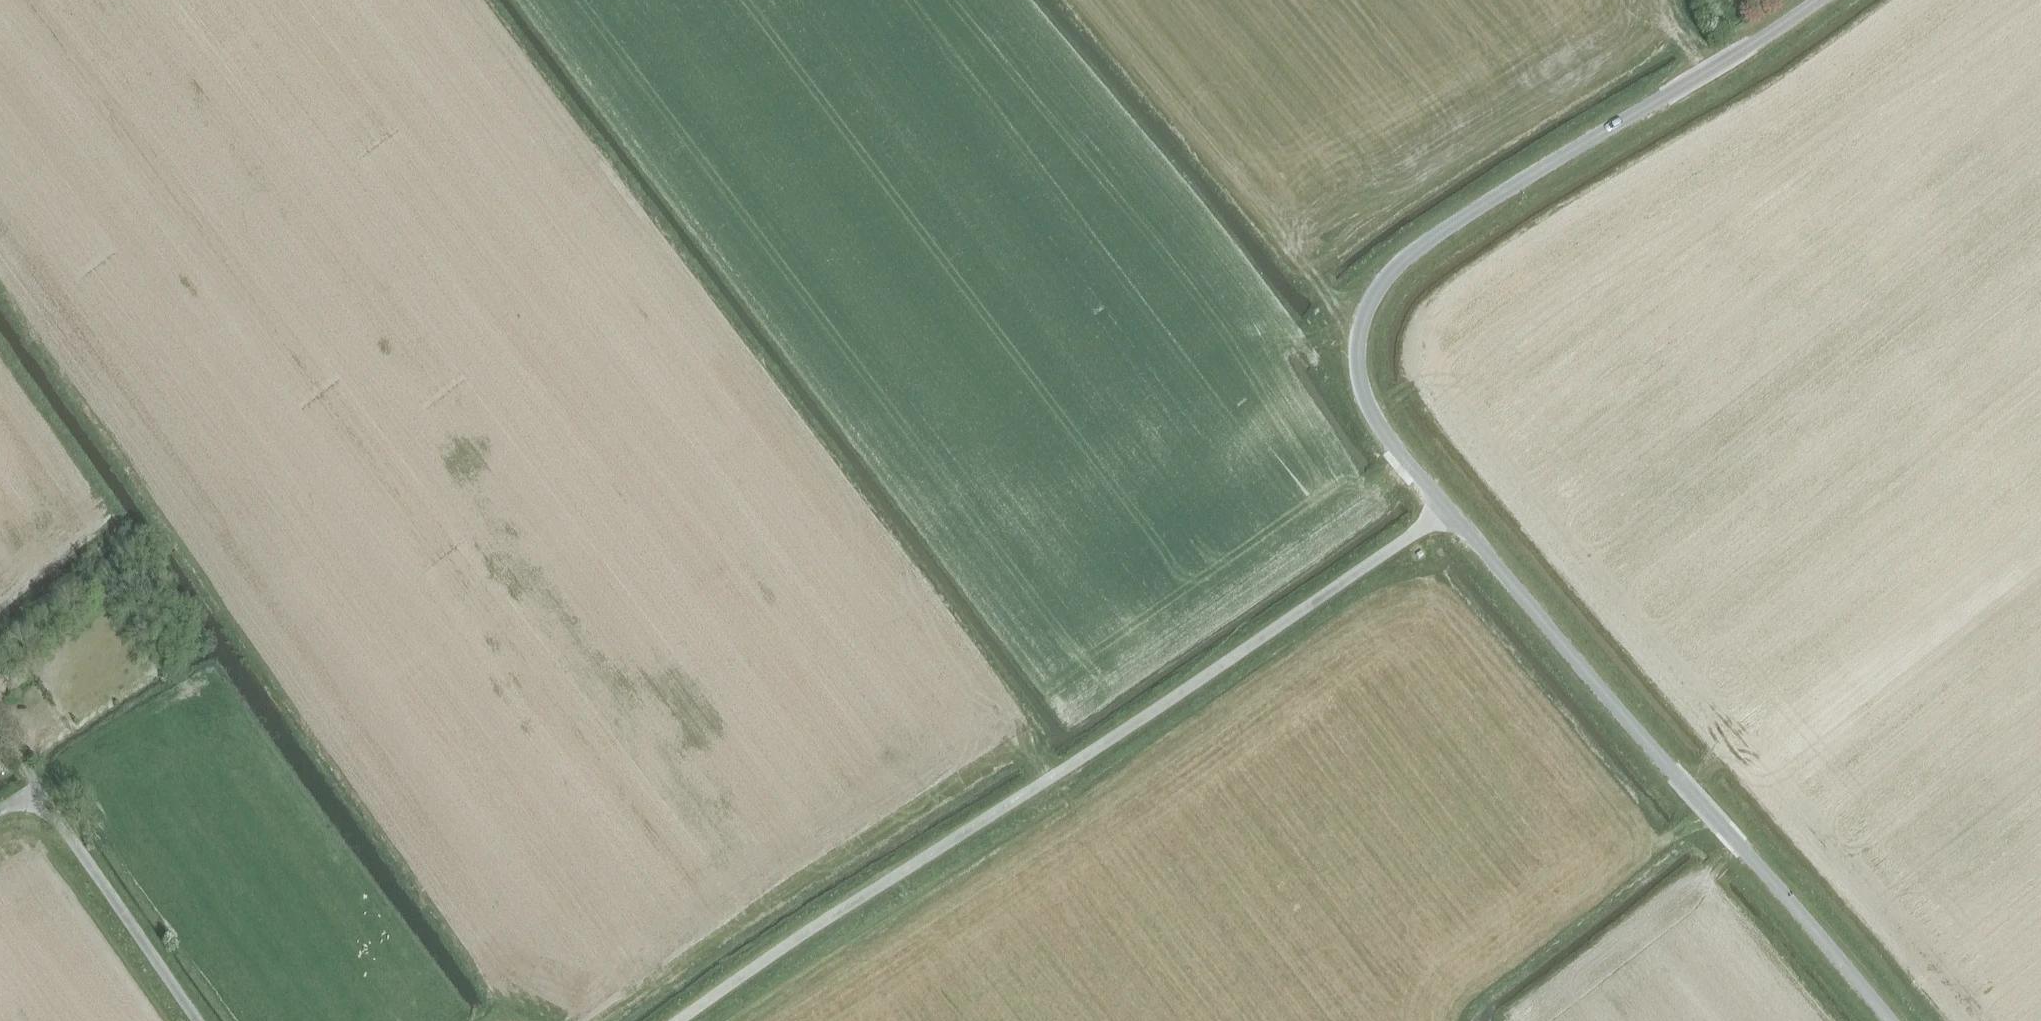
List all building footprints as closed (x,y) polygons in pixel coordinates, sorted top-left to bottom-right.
[(8,683),(21,672),(13,662),(0,673),(8,683)]
